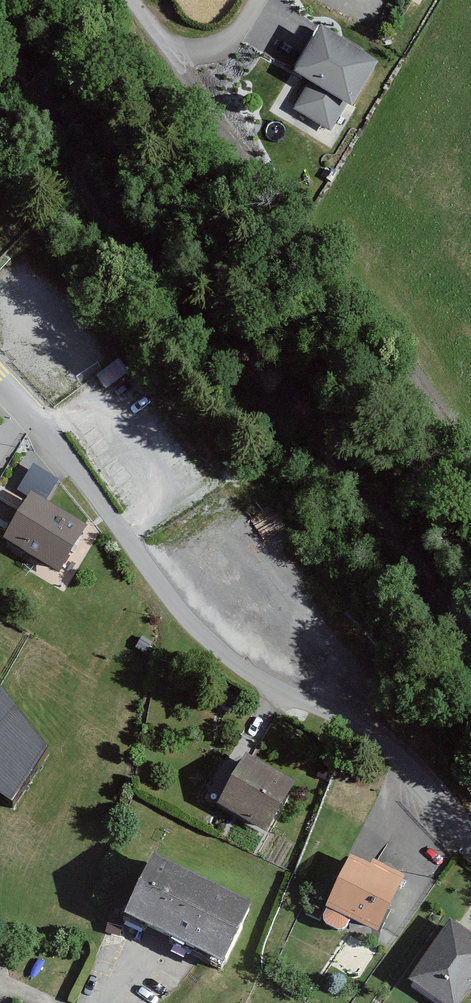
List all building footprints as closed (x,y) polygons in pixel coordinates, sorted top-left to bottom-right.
[(354,109),(381,61),(322,28),(299,70),(313,77),(295,109),(333,130),(347,105),(354,109)] [(26,498),(0,538),(0,542),(67,586),(95,543),(26,498)] [(0,712),(0,808),(1,809),(49,751),(0,712)] [(292,786),(237,756),(212,803),(267,832),(292,786)] [(401,878),(345,853),(318,913),(375,938),(401,878)] [(245,903),(143,860),(116,926),(217,968),(245,903)] [(446,919),(407,985),(438,1002),(463,1002),(470,989),(470,933),(446,919)]
